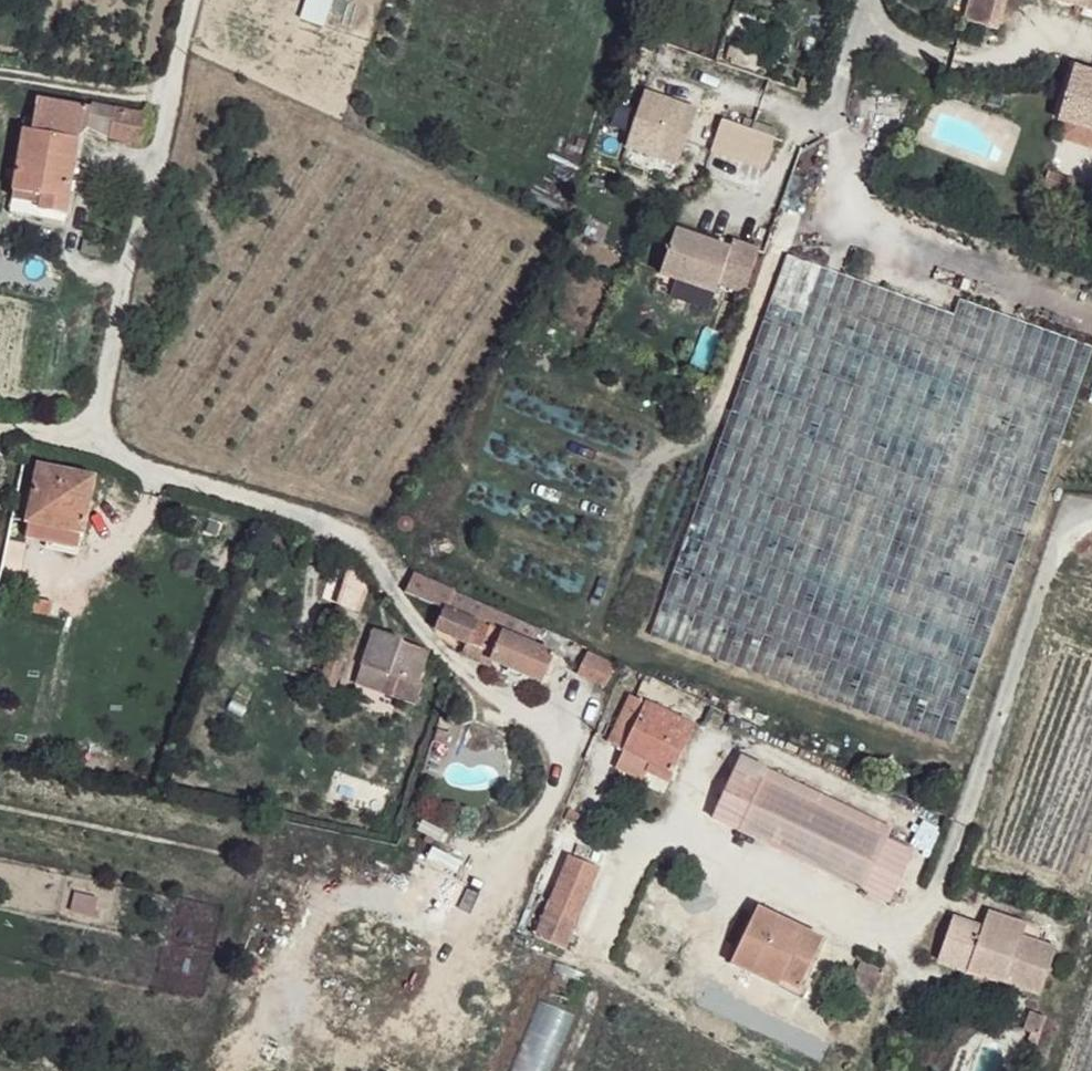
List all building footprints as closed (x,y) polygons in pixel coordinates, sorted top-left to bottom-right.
[(968,17),(987,25),(997,0),(974,0),(968,17)] [(1091,11),(1091,0),(1052,0),(1091,11)] [(1070,67),(1055,120),(1091,131),(1091,73),(1070,67)] [(91,109),(45,99),(39,138),(73,144),(84,145),(87,134),(91,109)] [(697,116),(644,100),(628,152),(680,169),(697,116)] [(112,109),(91,109),(87,134),(111,139),(112,109)] [(147,118),(112,109),(111,139),(142,145),(147,118)] [(776,140),(723,124),(713,157),(766,173),(776,140)] [(73,144),(39,138),(18,136),(11,196),(37,201),(37,213),(63,215),(73,144)] [(1055,179),(1049,190),(1070,197),(1073,184),(1055,179)] [(37,201),(11,196),(6,219),(35,225),(37,213),(37,201)] [(727,250),(680,235),(666,280),(718,294),(721,288),(748,292),(759,252),(731,245),(727,250)] [(883,315),(852,303),(846,323),(878,332),(883,315)] [(92,476),(42,468),(31,539),(82,549),(92,476)] [(371,580),(351,566),(342,592),(349,597),(322,686),(337,690),(371,580)] [(451,612),(507,634),(514,620),(414,573),(408,593),(451,612)] [(507,634),(451,612),(442,634),(496,659),(507,634)] [(544,633),(514,620),(507,634),(540,645),(544,633)] [(404,639),(375,631),(359,683),(387,692),(404,639)] [(540,645),(507,634),(496,659),(494,665),(543,687),(555,651),(540,645)] [(622,669),(589,654),(582,675),(614,686),(622,669)] [(657,706),(629,695),(617,723),(630,732),(616,768),(629,775),(657,706)] [(688,719),(657,706),(629,775),(640,780),(646,770),(656,774),(663,776),(688,719)] [(745,835),(767,781),(757,776),(731,830),(745,835)] [(906,845),(767,781),(745,835),(885,900),(906,845)] [(594,865),(565,852),(529,931),(560,949),(594,865)] [(1018,923),(981,910),(978,924),(947,916),(931,962),(1033,996),(1048,947),(1040,943),(1016,936),(1018,923)] [(818,939),(754,912),(729,967),(795,993),(818,939)] [(1042,930),(1018,923),(1016,936),(1040,943),(1042,930)]
